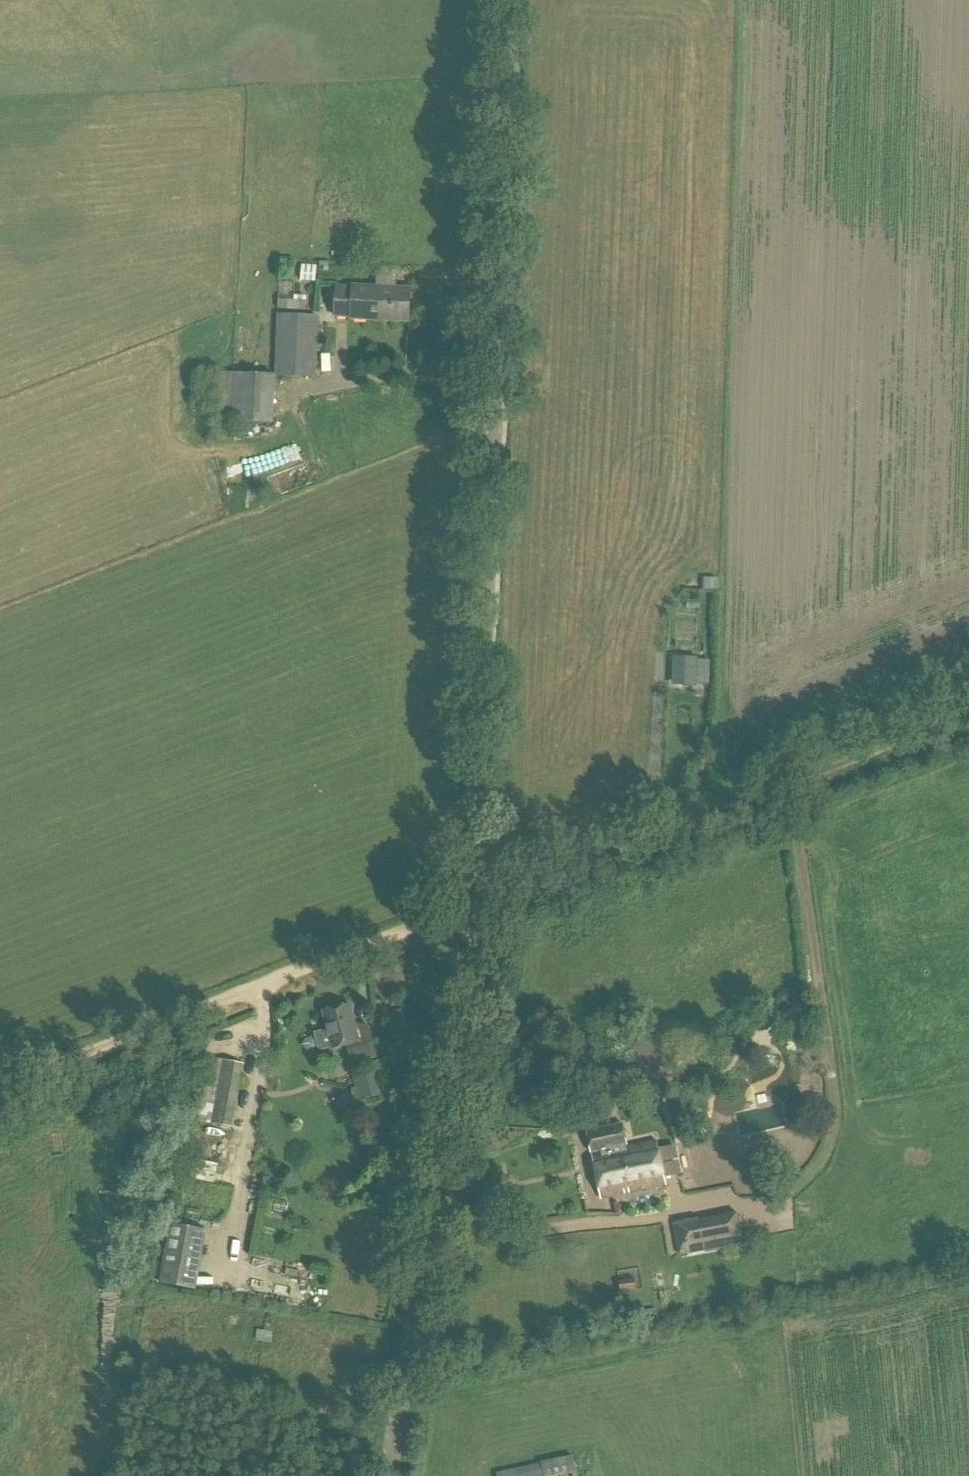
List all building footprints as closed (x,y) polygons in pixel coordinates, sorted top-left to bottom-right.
[(296,259),(296,275),(311,275),(311,259),(296,259)] [(326,301),(328,279),(316,278),(314,300),(326,301)] [(351,318),(369,319),(408,321),(410,289),(353,286),(353,288),(337,287),(335,316),(351,317),(351,318)] [(275,375),(275,377),(316,378),(319,316),(278,314),(275,375)] [(233,373),(231,421),(274,423),(275,377),(275,375),(233,373)] [(189,411),(211,411),(211,402),(189,401),(189,411)] [(706,586),(717,587),(717,576),(707,576),(706,586)] [(698,657),(698,655),(675,654),(674,682),(697,682),(697,681),(698,657)] [(324,1012),(333,1049),(346,1046),(351,1065),(376,1058),(369,1028),(355,1032),(349,1006),(324,1012)] [(211,1123),(229,1126),(242,1063),(224,1060),(211,1123)] [(357,1078),(363,1100),(386,1095),(380,1072),(357,1078)] [(588,1132),(592,1155),(601,1198),(665,1184),(656,1141),(626,1147),(621,1125),(588,1132)] [(178,1201),(219,1210),(227,1180),(209,1176),(214,1157),(191,1152),(185,1175),(178,1201)] [(680,1221),(683,1246),(732,1236),(727,1212),(680,1221)] [(160,1283),(196,1290),(206,1231),(171,1224),(160,1283)] [(636,1281),(620,1282),(621,1292),(637,1290),(636,1281)] [(493,1463),(494,1475),(574,1475),(571,1452),(493,1463)]
